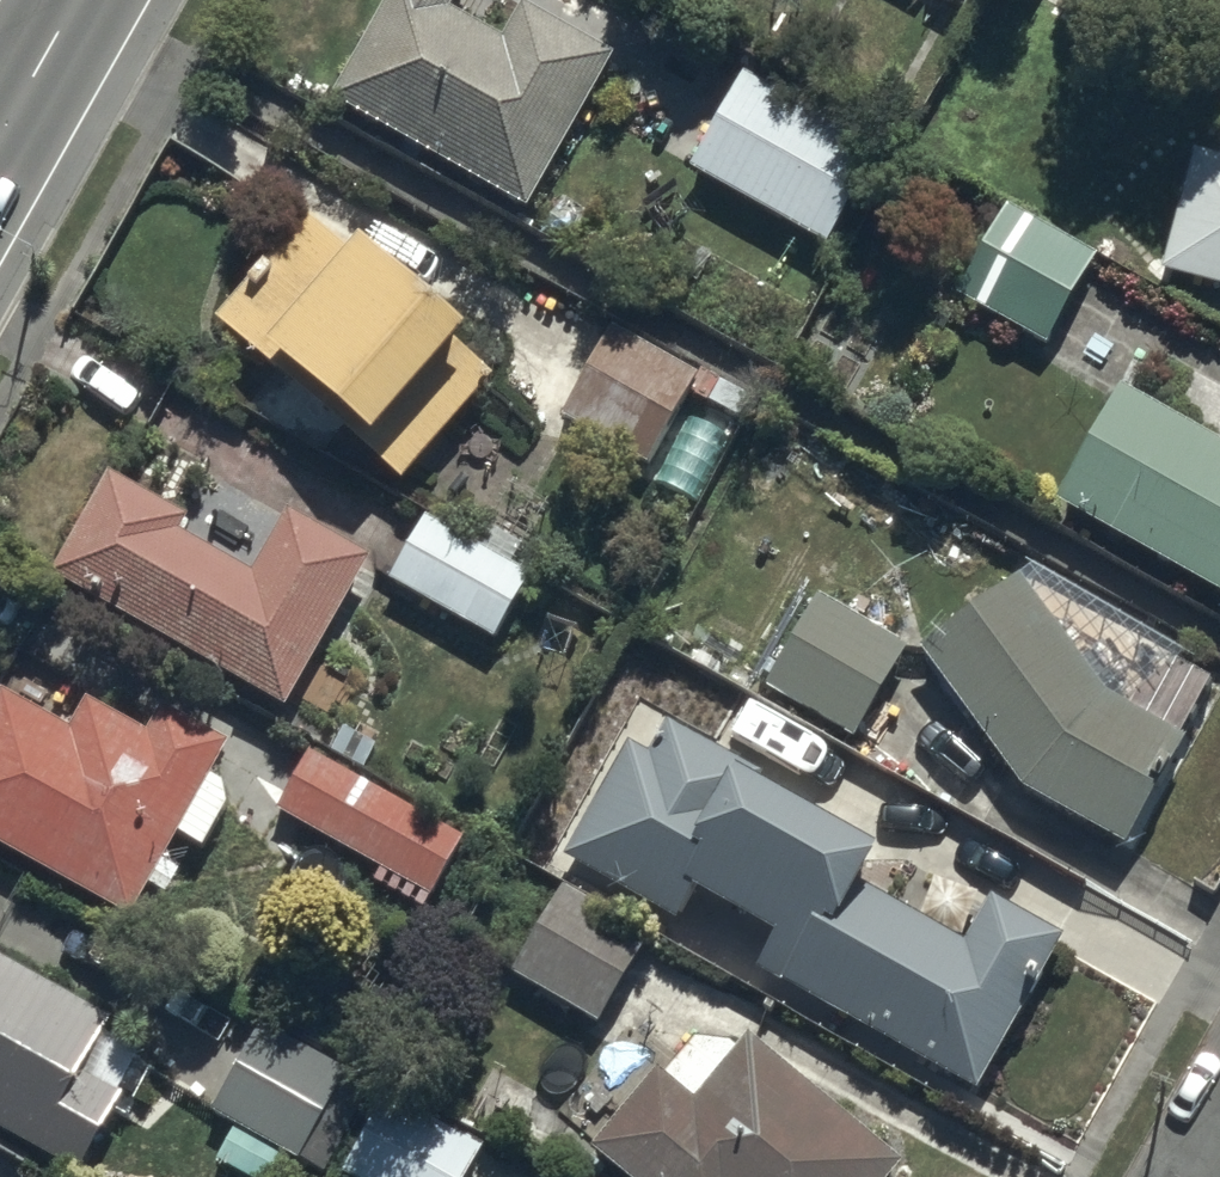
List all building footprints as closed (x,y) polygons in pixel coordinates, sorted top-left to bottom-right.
[(349,106),(521,203),(597,70),(516,23),(496,57),(442,26),(446,19),(413,0),(410,0),(349,106)] [(875,160),(747,88),(699,172),(826,245),(875,160)] [(1173,282),(1219,295),(1219,177),(1204,172),(1173,282)] [(1094,260),(1004,209),(956,293),(1045,345),(1094,260)] [(347,261),(308,226),(220,324),(395,478),(482,380),(438,341),(449,329),(358,249),(347,261)] [(692,389),(603,338),(554,422),(644,474),(692,389)] [(1074,515),(1219,602),(1219,459),(1138,409),(1074,515)] [(171,534),(124,508),(76,591),(280,708),(364,562),(291,521),(249,594),(165,545),(171,534)] [(527,580),(430,524),(395,584),(493,639),(527,580)] [(1031,796),(1129,852),(1186,752),(1112,710),(1029,594),(935,661),(1031,796)] [(912,657),(823,606),(774,690),(864,741),(912,657)] [(222,769),(169,738),(156,760),(104,730),(86,760),(22,723),(0,761),(0,847),(131,923),(222,769)] [(654,765),(638,756),(576,864),(686,927),(702,900),(776,943),(760,969),(980,1094),(1061,953),(1001,919),(975,965),(852,896),(875,857),(669,740),(654,765)] [(454,842),(310,760),(276,819),(420,902),(454,842)] [(642,942),(564,898),(516,982),(594,1026),(642,942)] [(0,973),(0,1133),(78,1176),(91,1176),(125,1118),(88,1097),(119,1041),(0,973)] [(348,1085),(270,1040),(224,1120),(302,1165),(348,1085)] [(596,1166),(609,1176),(896,1176),(897,1176),(746,1050),(690,1116),(660,1090),(613,1145),(596,1166)] [(398,1114),(361,1176),(465,1176),(476,1158),(398,1114)]
